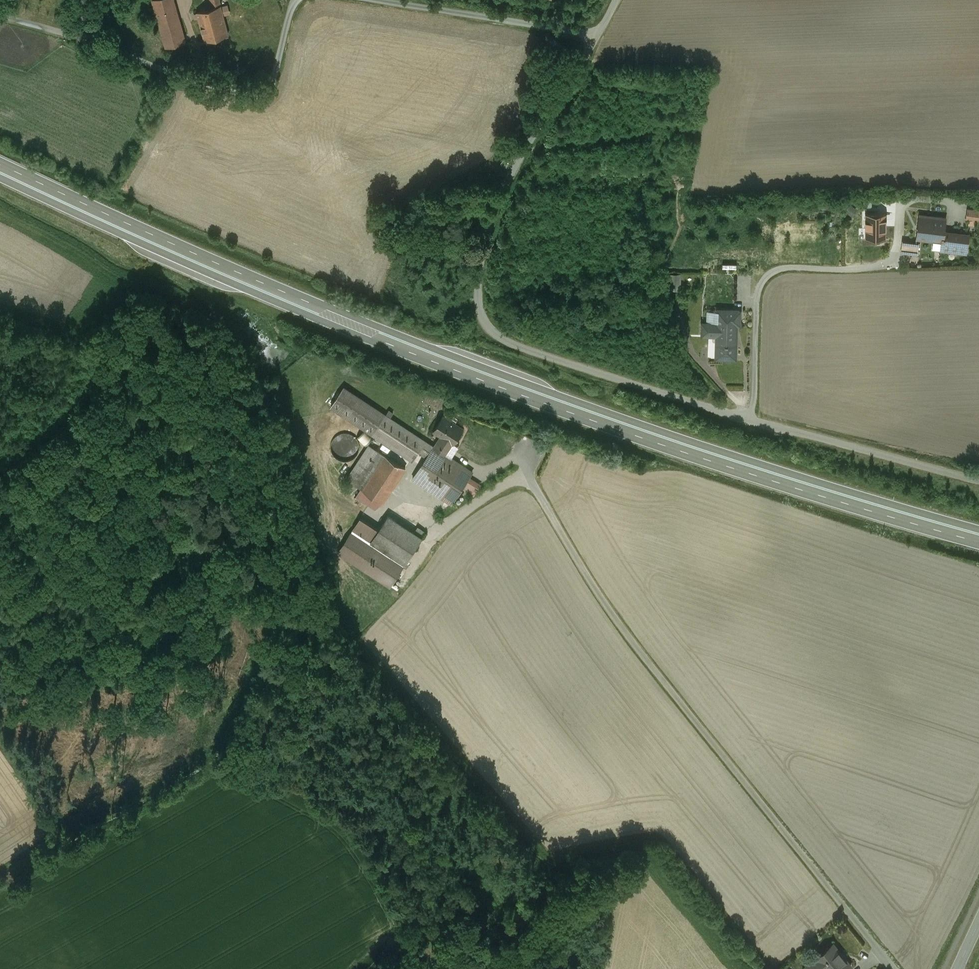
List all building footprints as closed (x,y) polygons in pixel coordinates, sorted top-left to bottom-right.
[(158,19),(177,13),(174,0),(153,0),(158,19)] [(213,8),(197,12),(205,41),(228,34),(221,6),(213,8)] [(177,13),(158,19),(166,47),(185,42),(177,13)] [(978,221),(978,209),(966,207),(965,219),(978,221)] [(885,214),(866,214),(866,238),(885,238),(885,214)] [(946,219),(920,216),(917,239),(942,243),(943,234),(944,234),(946,219)] [(944,234),(943,234),(942,243),(941,251),(966,254),(968,237),(944,234)] [(913,242),(903,241),(902,253),(912,254),(913,242)] [(681,288),(681,272),(668,272),(669,289),(681,288)] [(737,310),(724,309),(723,322),(737,323),(736,324),(739,324),(740,311),(737,311),(737,310)] [(723,322),(718,322),(717,323),(703,323),(702,334),(717,334),(717,344),(720,344),(719,357),(735,358),(736,324),(737,323),(723,322)] [(422,439),(344,387),(331,406),(413,460),(419,451),(427,456),(434,447),(422,439)] [(441,435),(434,447),(445,454),(453,443),(454,443),(463,428),(443,416),(433,430),(441,435)] [(349,433),(347,433),(344,433),(341,433),(339,434),(337,435),(336,436),(334,438),(333,440),(332,442),(331,444),(331,445),(331,447),(331,449),(331,450),(332,452),(332,453),(333,455),(335,457),(337,459),(338,459),(339,460),(341,461),(343,461),(346,461),(349,461),(351,460),(353,459),(355,457),(356,456),(357,454),(359,452),(359,451),(359,449),(359,447),(359,445),(359,444),(359,442),(358,441),(357,439),(356,437),(354,436),(352,434),(349,433)] [(369,445),(347,479),(362,488),(384,454),(369,445)] [(445,454),(434,447),(427,456),(413,478),(452,503),(473,472),(445,454)] [(384,454),(362,488),(383,502),(406,467),(384,454)] [(355,516),(343,503),(335,510),(347,523),(355,516)] [(422,538),(388,515),(379,529),(371,541),(405,563),(422,538)] [(379,529),(361,517),(338,552),(362,568),(390,586),(405,563),(371,541),(379,529)] [(816,957),(816,958),(804,967),(805,968),(807,966),(810,968),(820,968),(823,966),(825,968),(847,968),(851,966),(833,943),(816,957)]
